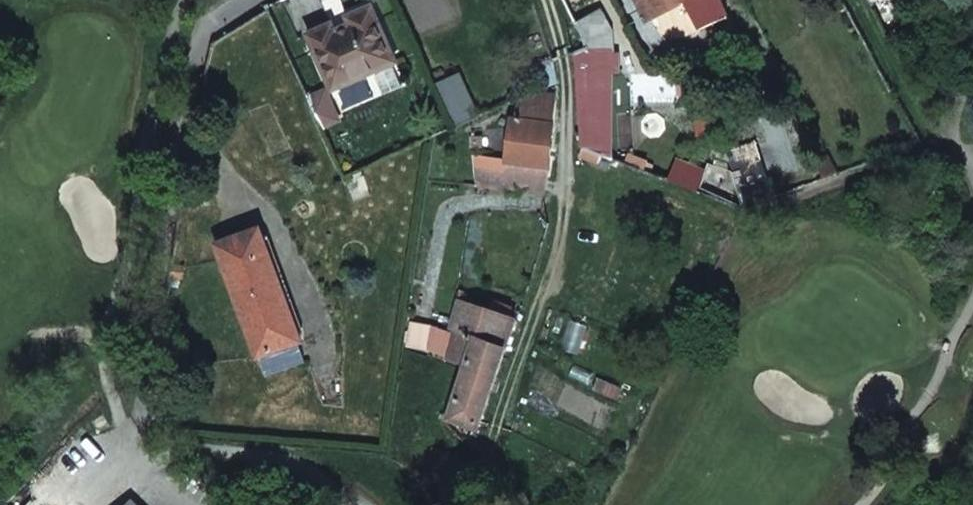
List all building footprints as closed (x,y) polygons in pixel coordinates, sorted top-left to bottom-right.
[(647,19),(682,3),(681,0),(679,1),(679,0),(638,0),(647,19)] [(332,24),(307,34),(332,89),(396,62),(372,6),(348,17),(351,24),(335,32),(332,24)] [(577,51),(583,146),(588,149),(608,157),(603,72),(611,72),(609,55),(608,55),(608,34),(598,14),(575,26),(585,47),(577,51)] [(516,119),(552,124),(554,103),(520,99),(516,119)] [(507,160),(549,165),(554,124),(552,124),(511,119),(507,160)] [(507,160),(474,155),(477,185),(544,192),(549,165),(507,160)] [(217,244),(265,376),(304,362),(297,343),(301,341),(260,229),(217,244)] [(516,319),(459,301),(451,331),(456,333),(476,337),(464,370),(495,380),(516,319)] [(464,370),(447,417),(478,428),(495,380),(464,370)]
